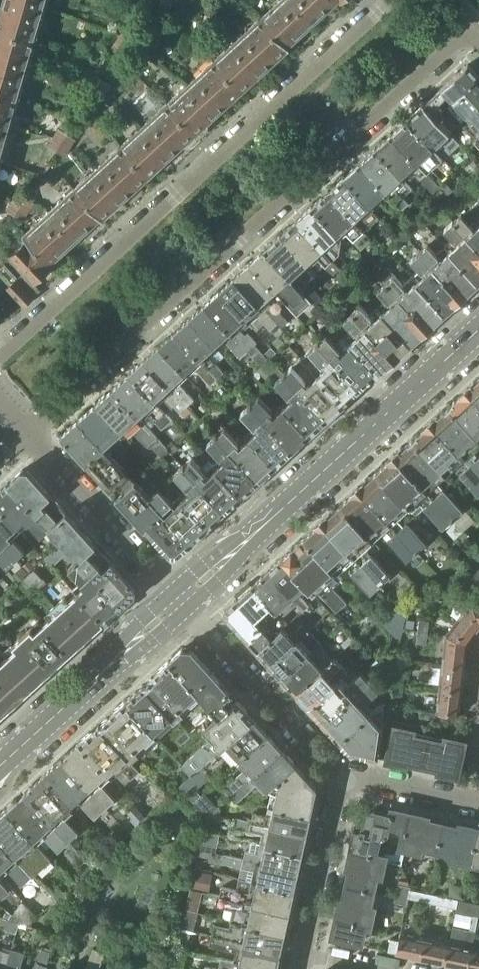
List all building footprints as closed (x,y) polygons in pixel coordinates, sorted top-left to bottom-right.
[(0,13),(0,29),(35,40),(44,9),(12,0),(4,0),(0,13)] [(44,9),(47,0),(12,0),(44,9)] [(159,9),(168,12),(172,0),(161,0),(159,9)] [(261,17),(287,47),(312,24),(291,0),(280,0),(261,17)] [(312,24),(337,1),(336,0),(291,0),(312,24)] [(209,5),(206,14),(216,17),(218,7),(209,5)] [(216,17),(206,14),(203,23),(213,26),(216,17)] [(261,17),(237,39),(265,70),(288,48),(287,47),(261,17)] [(125,27),(120,34),(128,40),(134,32),(125,27)] [(27,70),(27,67),(31,54),(35,40),(0,29),(0,63),(27,70)] [(134,32),(128,40),(136,46),(142,37),(134,32)] [(115,42),(123,48),(128,40),(120,34),(115,42)] [(237,39),(214,60),(242,91),(265,70),(237,39)] [(128,40),(123,48),(131,54),(136,46),(128,40)] [(214,60),(190,81),(219,112),(242,91),(214,60)] [(18,101),(27,70),(0,63),(0,96),(18,101)] [(106,77),(113,83),(124,70),(117,64),(106,77)] [(423,105),(435,117),(447,106),(478,78),(478,77),(467,64),(423,105)] [(94,74),(89,82),(97,88),(103,80),(94,74)] [(447,106),(461,122),(478,106),(478,78),(447,106)] [(103,80),(97,88),(105,94),(111,86),(103,80)] [(190,81),(167,103),(195,133),(199,135),(208,127),(207,123),(219,112),(190,81)] [(84,89),(92,95),(97,88),(89,82),(84,89)] [(97,88),(92,95),(100,101),(105,94),(97,88)] [(9,131),(18,101),(0,96),(0,129),(9,131)] [(167,103),(144,124),(172,155),(184,144),(188,146),(196,138),(195,133),(167,103)] [(423,105),(407,119),(436,150),(451,136),(448,133),(440,123),(435,117),(423,105)] [(461,122),(475,138),(478,135),(478,106),(461,122)] [(407,119),(391,134),(427,173),(443,158),(436,150),(407,119)] [(144,124),(120,146),(149,177),(172,155),(144,124)] [(0,162),(9,131),(0,129),(0,162)] [(59,129),(53,137),(62,143),(68,134),(59,129)] [(68,134),(62,143),(71,148),(75,140),(68,134)] [(391,134),(375,149),(400,177),(410,168),(432,193),(439,186),(427,173),(391,134)] [(48,145),(57,151),(62,143),(53,137),(48,145)] [(62,143),(57,151),(66,157),(71,148),(62,143)] [(120,146),(97,167),(125,198),(149,177),(120,146)] [(360,162),(400,207),(402,209),(403,209),(404,210),(409,205),(409,204),(418,196),(411,189),(400,177),(375,149),(360,162)] [(360,162),(344,177),(369,205),(379,197),(393,213),(400,207),(360,162)] [(97,167),(74,188),(100,218),(102,219),(125,198),(97,167)] [(478,167),(470,174),(478,183),(478,167)] [(344,177),(328,191),(364,231),(370,225),(360,214),(369,205),(344,177)] [(442,186),(448,193),(453,188),(447,181),(442,186)] [(74,188),(49,211),(75,241),(100,218),(74,188)] [(364,231),(328,191),(312,206),(338,234),(343,229),(361,248),(371,239),(368,235),(364,231)] [(17,193),(12,201),(20,206),(26,198),(17,193)] [(478,218),(478,196),(477,198),(478,200),(470,208),(478,218)] [(26,198),(20,206),(28,212),(34,204),(26,198)] [(7,209),(15,214),(20,206),(12,201),(7,209)] [(20,206),(15,214),(23,220),(28,212),(20,206)] [(312,206),(296,220),(332,259),(338,254),(329,242),(338,234),(312,206)] [(478,252),(478,218),(470,208),(462,215),(461,213),(452,222),(478,252)] [(49,211),(24,235),(50,263),(75,241),(49,211)] [(296,220),(280,235),(306,264),(315,255),(325,265),(333,275),(340,269),(332,259),(296,220)] [(477,282),(478,280),(478,252),(452,222),(444,229),(454,239),(445,247),(477,282)] [(52,266),(50,263),(24,235),(22,236),(25,240),(7,257),(22,273),(32,283),(33,283),(52,266)] [(280,235),(264,249),(307,297),(311,302),(320,312),(327,306),(306,284),(316,274),(306,264),(280,235)] [(418,252),(460,298),(468,291),(467,291),(477,282),(445,247),(437,255),(427,244),(418,252)] [(290,306),(297,314),(311,302),(307,297),(264,249),(250,262),(284,300),(290,306)] [(411,278),(443,313),(453,304),(453,305),(460,298),(418,252),(410,259),(420,269),(411,278)] [(34,296),(17,278),(0,259),(0,274),(11,286),(6,290),(22,307),(34,296)] [(346,274),(352,281),(353,280),(354,281),(368,268),(361,260),(346,274)] [(250,262),(235,276),(281,328),(288,321),(276,307),(284,300),(250,262)] [(386,281),(427,328),(434,322),(443,313),(411,278),(403,285),(389,269),(381,276),(386,281)] [(22,273),(17,278),(34,296),(39,291),(33,283),(32,283),(22,273)] [(6,290),(11,286),(0,274),(0,296),(6,290)] [(235,276),(219,290),(256,330),(265,322),(274,334),(281,328),(235,276)] [(353,280),(352,281),(336,296),(341,301),(358,285),(354,281),(353,280)] [(378,308),(410,343),(419,335),(420,335),(427,328),(386,281),(377,289),(386,300),(378,308)] [(256,330),(219,290),(205,304),(247,350),(261,365),(267,359),(269,358),(276,351),(256,330)] [(205,304),(189,318),(214,345),(223,338),(240,357),(247,350),(205,304)] [(351,313),(393,359),(401,352),(410,343),(378,308),(370,315),(360,305),(351,313)] [(343,338),(376,374),(386,365),(393,359),(351,313),(343,320),(352,330),(343,338)] [(189,318),(174,332),(217,379),(224,372),(215,362),(223,355),(214,345),(189,318)] [(159,346),(184,373),(192,365),(210,385),(217,379),(174,332),(159,346)] [(317,342),(360,389),(376,374),(343,338),(336,344),(326,334),(317,342)] [(300,357),(343,405),(343,404),(360,389),(317,342),(300,357)] [(159,346),(144,359),(186,406),(194,399),(176,380),(184,373),(159,346)] [(283,374),(326,420),(343,405),(300,357),(283,374)] [(283,406),(309,435),(326,420),(283,374),(269,358),(267,359),(261,365),(288,396),(290,394),(293,397),(283,406)] [(144,359),(129,372),(165,413),(173,405),(180,412),(179,413),(184,418),(191,412),(186,406),(144,359)] [(165,413),(129,372),(112,388),(138,417),(144,411),(155,421),(162,429),(172,420),(165,413)] [(467,389),(478,402),(478,379),(474,383),(467,389)] [(234,389),(245,400),(251,395),(240,383),(234,389)] [(112,388),(95,403),(121,431),(127,426),(146,447),(148,445),(159,458),(159,457),(162,455),(167,450),(163,446),(157,438),(138,417),(112,388)] [(449,406),(477,436),(478,434),(478,402),(467,389),(460,396),(449,406)] [(249,404),(292,451),(309,436),(309,435),(283,406),(273,415),(271,413),(273,411),(258,396),(249,404)] [(95,403),(79,419),(104,447),(111,441),(120,452),(131,443),(121,431),(95,403)] [(249,438),(275,467),(276,466),(275,466),(292,451),(249,404),(240,412),(255,428),(256,426),(259,428),(249,438)] [(449,406),(438,416),(437,416),(431,422),(478,474),(478,455),(477,452),(478,450),(478,438),(477,436),(449,406)] [(60,435),(86,463),(104,447),(79,419),(60,435)] [(413,439),(445,474),(453,467),(478,495),(478,494),(478,474),(431,422),(424,429),(413,439)] [(215,435),(258,482),(275,467),(249,438),(240,446),(237,443),(238,442),(224,427),(215,435)] [(216,468),(242,497),(258,482),(215,435),(207,443),(220,458),(223,456),(225,459),(216,468)] [(445,474),(413,439),(402,449),(395,455),(452,519),(463,510),(437,482),(445,474)] [(118,482),(125,489),(135,480),(134,480),(104,447),(86,463),(110,490),(118,482)] [(159,458),(151,465),(159,474),(160,473),(159,471),(166,465),(168,463),(162,455),(159,457),(159,458)] [(423,506),(442,528),(452,519),(395,455),(387,462),(388,462),(376,472),(404,502),(415,514),(423,506)] [(182,466),(224,512),(241,497),(242,497),(216,468),(206,477),(203,475),(205,473),(191,458),(182,466)] [(182,499),(208,527),(224,512),(182,466),(174,474),(187,489),(189,487),(192,490),(182,499)] [(7,483),(49,529),(67,513),(61,507),(60,507),(55,501),(28,471),(28,470),(22,470),(21,471),(7,483)] [(358,489),(416,552),(426,542),(396,509),(404,502),(376,472),(366,482),(365,482),(358,489)] [(135,480),(125,489),(117,497),(159,543),(158,543),(160,545),(161,545),(169,554),(179,555),(191,543),(149,497),(140,486),(135,480)] [(49,529),(7,483),(0,490),(0,509),(16,527),(24,519),(40,537),(49,529)] [(159,488),(149,497),(191,543),(208,528),(207,528),(208,527),(182,499),(175,505),(159,488)] [(340,506),(368,535),(373,540),(385,530),(391,536),(387,539),(406,561),(416,552),(358,489),(351,494),(352,495),(340,506)] [(322,522),(380,585),(390,575),(371,554),(367,558),(356,546),(368,535),(340,506),(330,515),(329,515),(322,522)] [(16,527),(0,509),(0,543),(15,560),(25,551),(9,533),(16,527)] [(69,551),(77,561),(95,544),(67,513),(49,529),(52,533),(61,543),(69,551)] [(304,538),(338,574),(349,564),(354,570),(351,573),(370,593),(380,585),(322,522),(315,527),(316,528),(304,538)] [(45,540),(54,550),(61,543),(52,533),(45,540)] [(281,559),(292,571),(296,568),(336,612),(347,602),(333,587),(342,579),(338,574),(304,538),(292,550),(292,549),(281,559)] [(15,560),(0,543),(0,560),(7,567),(15,560)] [(61,543),(54,550),(44,558),(52,566),(69,551),(61,543)] [(95,544),(77,561),(120,608),(134,595),(135,595),(135,588),(135,589),(95,544)] [(285,593),(298,607),(313,593),(292,571),(281,559),(266,572),(272,579),(273,578),(279,585),(278,587),(285,593)] [(73,589),(76,593),(104,623),(120,608),(77,561),(68,568),(81,582),(73,589)] [(13,574),(19,581),(28,573),(22,566),(13,574)] [(478,586),(478,569),(471,576),(478,586)] [(303,624),(309,630),(315,625),(298,607),(285,593),(278,587),(279,585),(273,578),(272,579),(266,572),(252,585),(287,623),(282,628),(290,636),(303,624)] [(252,585),(235,600),(242,607),(243,606),(249,613),(248,615),(271,638),(282,628),(287,623),(252,585)] [(66,597),(56,605),(87,638),(104,623),(76,593),(68,600),(66,597)] [(225,616),(257,651),(271,638),(248,615),(249,613),(243,606),(242,607),(235,600),(225,609),(226,611),(226,615),(225,616)] [(473,601),(465,611),(478,622),(478,602),(473,601)] [(50,617),(42,624),(69,654),(87,638),(56,605),(47,613),(50,617)] [(400,642),(406,613),(397,606),(380,621),(400,642)] [(447,635),(466,643),(478,626),(478,622),(465,611),(447,635)] [(405,628),(414,629),(415,620),(406,619),(405,628)] [(429,623),(418,622),(417,631),(416,641),(426,642),(429,623)] [(16,648),(8,655),(35,685),(69,654),(42,624),(34,631),(31,628),(12,644),(16,648)] [(257,651),(270,666),(277,660),(276,658),(283,652),(285,653),(291,648),(291,646),(309,630),(303,624),(290,636),(282,628),(271,638),(257,651)] [(270,666),(283,679),(310,654),(302,646),(314,636),(309,630),(291,646),(291,648),(285,653),(283,652),(276,658),(277,660),(270,666)] [(464,666),(466,643),(447,635),(443,664),(464,666)] [(283,679),(295,693),(302,687),(301,686),(308,679),(311,681),(317,675),(316,674),(335,657),(329,651),(325,655),(318,647),(310,655),(310,654),(283,679)] [(169,661),(196,693),(197,692),(194,688),(212,673),(191,650),(191,649),(182,649),(169,661)] [(8,655),(0,662),(0,717),(4,713),(18,701),(35,685),(8,655)] [(295,693),(308,707),(338,680),(347,671),(335,657),(316,674),(317,675),(311,681),(308,679),(301,686),(302,687),(295,693)] [(158,703),(171,717),(174,721),(183,713),(180,709),(196,693),(169,661),(151,678),(167,695),(158,703)] [(374,669),(377,674),(383,668),(380,664),(374,669)] [(461,690),(464,666),(443,664),(443,669),(430,667),(428,683),(441,684),(441,688),(461,690)] [(383,668),(377,674),(381,678),(387,672),(383,668)] [(390,695),(400,696),(404,672),(394,671),(390,695)] [(197,692),(196,693),(217,716),(220,713),(237,700),(212,673),(194,688),(197,692)] [(308,707),(323,724),(369,681),(361,673),(349,683),(349,692),(338,680),(308,707)] [(125,701),(154,732),(171,717),(158,703),(167,695),(151,678),(143,686),(142,685),(125,701)] [(323,724),(338,740),(368,713),(367,712),(357,701),(367,702),(378,692),(369,681),(323,724)] [(458,715),(461,690),(441,688),(440,696),(425,694),(423,711),(420,710),(419,720),(441,723),(443,713),(458,715)] [(220,713),(217,716),(206,727),(214,735),(182,764),(193,775),(202,767),(254,720),(237,700),(220,713)] [(114,742),(127,757),(130,761),(139,753),(136,749),(154,732),(125,701),(106,718),(107,718),(122,735),(114,742)] [(368,713),(338,740),(349,752),(378,758),(378,757),(383,729),(374,720),(383,712),(383,709),(377,703),(367,712),(368,713)] [(108,772),(118,764),(131,779),(139,771),(130,761),(127,757),(114,742),(122,735),(107,718),(99,726),(98,725),(80,741),(107,771),(108,772)] [(254,720),(202,767),(208,774),(209,772),(232,750),(240,759),(267,734),(254,720)] [(390,748),(387,759),(387,760),(405,764),(406,761),(440,769),(439,772),(457,775),(464,743),(446,739),(445,743),(416,737),(417,732),(394,727),(390,748)] [(267,734),(240,759),(247,767),(222,789),(229,796),(281,749),(267,734)] [(61,759),(105,807),(115,798),(98,779),(107,771),(80,741),(61,759)] [(281,749),(229,796),(235,803),(260,781),(268,789),(276,781),(295,764),(281,749)] [(42,776),(70,806),(78,798),(95,817),(105,807),(61,759),(42,776)] [(295,764),(276,781),(279,781),(273,807),(310,814),(316,787),(295,764)] [(180,787),(194,802),(201,795),(196,790),(212,775),(209,772),(208,774),(202,767),(193,775),(180,787)] [(23,794),(68,842),(79,831),(62,813),(70,806),(42,776),(23,794)] [(6,809),(44,851),(52,844),(58,850),(64,845),(66,852),(78,864),(84,859),(68,842),(23,794),(17,799),(14,799),(8,804),(9,807),(6,809)] [(201,795),(194,802),(200,809),(208,802),(201,795)] [(207,816),(215,816),(218,810),(221,810),(221,808),(218,805),(207,815),(207,816)] [(310,814),(273,807),(271,817),(253,813),(251,821),(306,833),(310,814)] [(32,874),(50,858),(44,851),(6,809),(5,810),(2,809),(0,811),(0,838),(32,874)] [(218,810),(215,816),(229,818),(230,810),(228,811),(221,810),(218,810)] [(388,836),(403,840),(409,814),(392,810),(391,814),(386,813),(385,817),(368,813),(369,815),(375,824),(384,838),(388,835),(388,836)] [(369,854),(377,856),(381,839),(384,838),(375,824),(369,815),(368,813),(367,815),(366,821),(364,830),(360,829),(359,834),(355,834),(352,850),(369,854)] [(424,846),(437,849),(442,824),(425,821),(426,818),(409,814),(403,840),(401,847),(405,847),(423,851),(424,846)] [(306,833),(251,821),(236,818),(234,827),(251,830),(267,835),(265,844),(302,852),(306,833)] [(114,828),(123,838),(129,832),(120,823),(114,828)] [(449,857),(471,862),(478,829),(460,825),(459,828),(442,824),(437,849),(450,852),(449,857)] [(5,865),(22,884),(32,874),(0,838),(0,869),(5,865)] [(229,856),(231,857),(298,871),(302,852),(265,844),(263,855),(233,848),(231,848),(229,856)] [(400,851),(396,850),(384,857),(383,861),(401,865),(405,847),(401,847),(400,851)] [(377,856),(369,854),(352,850),(348,867),(351,868),(347,886),(371,892),(376,873),(380,874),(383,861),(384,857),(377,856)] [(84,859),(90,867),(98,860),(92,853),(84,859)] [(298,871),(231,857),(229,856),(227,856),(223,855),(221,862),(225,863),(241,867),(239,878),(293,890),(298,871)] [(11,887),(0,875),(0,896),(11,887)] [(293,890),(239,878),(236,889),(222,886),(220,895),(289,911),(293,890)] [(192,880),(190,888),(205,892),(208,893),(210,883),(192,880)] [(409,898),(431,904),(434,894),(410,889),(411,887),(398,885),(394,902),(407,905),(409,898)] [(51,893),(57,899),(64,893),(58,886),(51,893)] [(370,900),(371,892),(347,886),(344,902),(340,901),(336,919),(364,925),(369,926),(374,901),(370,900)] [(205,892),(190,888),(189,896),(203,899),(205,892)] [(431,904),(456,910),(458,899),(434,894),(431,904)] [(231,921),(247,925),(284,933),(289,911),(220,895),(218,905),(233,909),(231,921)] [(478,915),(478,908),(478,904),(458,899),(456,910),(478,915)] [(10,913),(6,919),(19,922),(27,925),(37,917),(22,901),(12,915),(10,913)] [(185,910),(180,929),(190,931),(194,912),(185,910)] [(6,919),(0,917),(0,919),(0,929),(16,933),(19,922),(6,919)] [(359,942),(360,942),(362,937),(364,925),(336,919),(332,936),(359,942)] [(213,926),(212,936),(280,951),(284,933),(247,925),(245,935),(228,930),(228,929),(213,926)] [(396,954),(423,959),(427,940),(429,932),(402,926),(399,941),(398,945),(396,954)] [(469,968),(472,949),(474,942),(476,932),(452,927),(449,944),(452,945),(447,965),(469,968)] [(190,931),(180,929),(177,941),(188,943),(190,932),(190,931)] [(212,936),(210,945),(241,952),(239,962),(273,968),(276,968),(280,951),(212,936)] [(55,938),(53,944),(60,946),(62,939),(55,938)] [(390,939),(388,952),(396,954),(398,945),(399,941),(390,939)] [(423,959),(447,965),(452,945),(449,944),(427,940),(423,959)] [(105,953),(93,948),(93,949),(85,968),(99,968),(105,953)] [(172,967),(181,968),(183,968),(187,950),(176,948),(172,967)] [(11,953),(0,949),(0,968),(6,968),(11,953)] [(37,963),(38,963),(46,966),(51,952),(41,949),(37,963)] [(472,949),(469,968),(478,968),(478,950),(472,949)] [(19,956),(11,953),(6,968),(14,968),(19,956)] [(205,966),(204,968),(273,968),(239,962),(222,958),(219,968),(205,966)]
